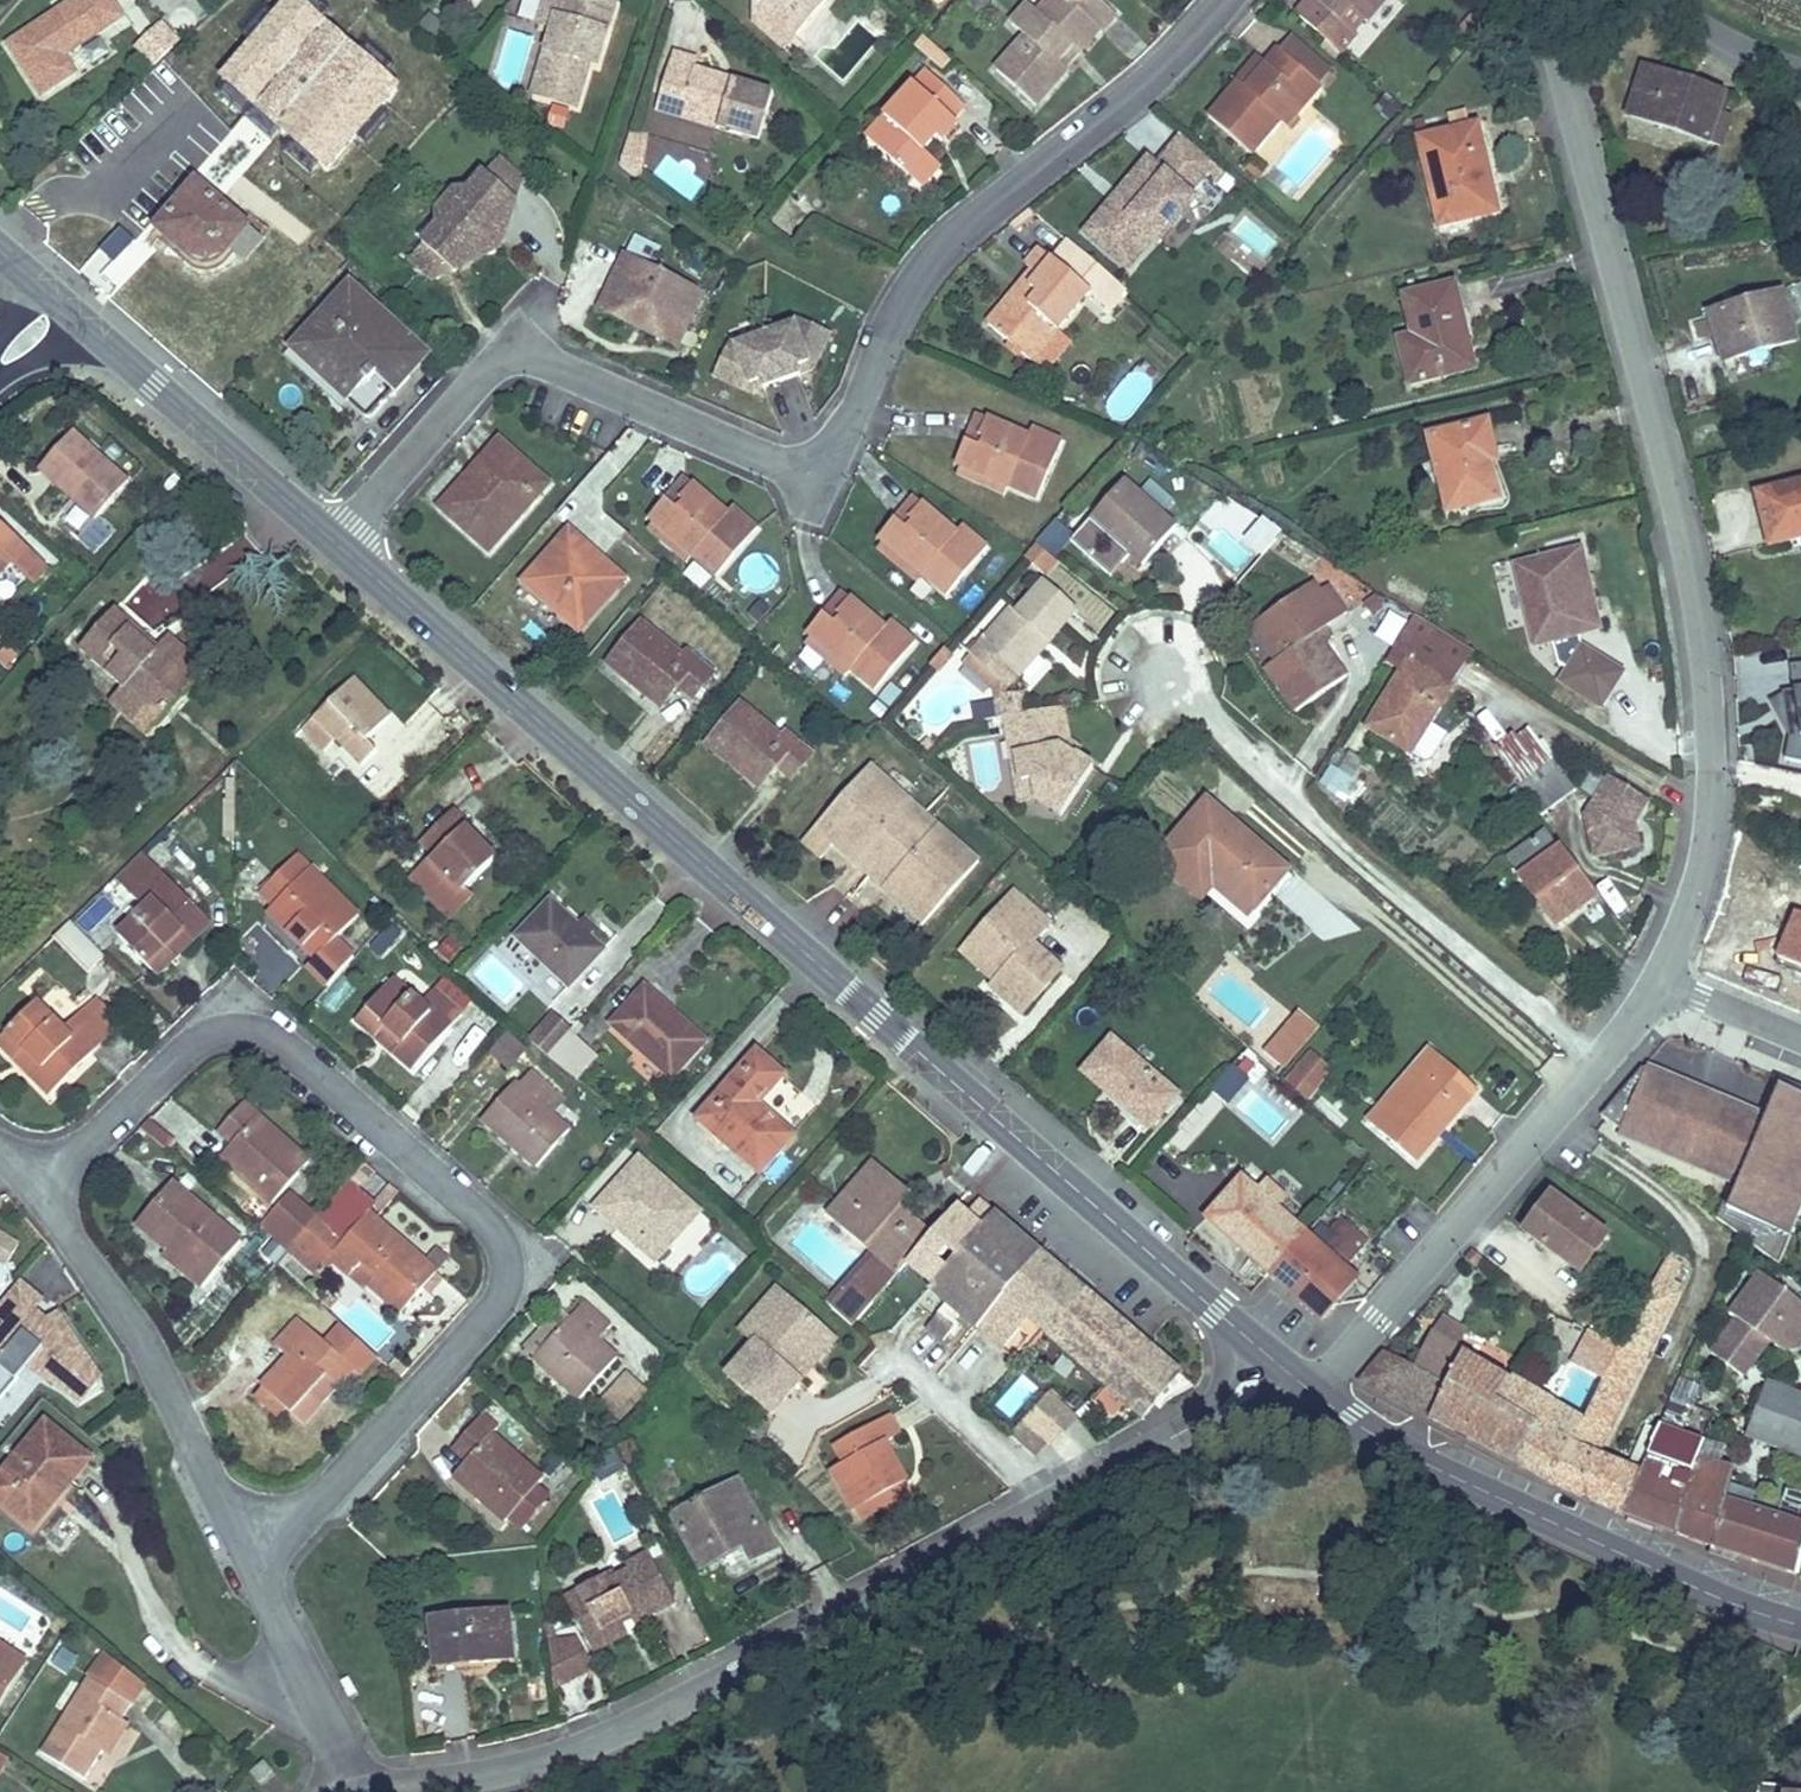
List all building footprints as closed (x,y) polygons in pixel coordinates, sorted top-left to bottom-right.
[(121,17),(110,0),(76,0),(8,44),(41,94),(74,72),(63,56),(102,29),(121,17)] [(325,26),(296,0),(292,0),(223,79),(255,106),(325,26)] [(538,23),(545,0),(526,0),(520,18),(538,23)] [(538,23),(553,28),(533,95),(578,108),(591,65),(596,49),(603,51),(613,17),(590,10),(593,0),(545,0),(538,23)] [(598,0),(593,0),(590,10),(613,17),(616,6),(598,0)] [(755,22),(804,28),(829,0),(755,0),(755,22)] [(1073,47),(1080,53),(1099,31),(1101,33),(1116,16),(1098,0),(1065,0),(1068,3),(1050,23),(1030,4),(1012,25),(1026,37),(996,70),(1035,105),(1067,70),(1066,69),(1059,63),(1073,47)] [(1030,4),(1050,23),(1068,3),(1065,0),(1026,0),(1025,0),(1030,4)] [(1341,52),(1357,34),(1340,19),(1351,7),(1368,21),(1387,0),(1314,0),(1300,16),(1326,38),(1341,52)] [(1357,34),(1368,21),(1351,7),(1340,19),(1357,34)] [(127,27),(150,63),(179,45),(155,8),(127,27)] [(786,49),(804,28),(755,22),(786,49)] [(255,106),(280,128),(351,48),(325,26),(255,106)] [(924,36),(916,45),(943,69),(951,60),(924,36)] [(1294,38),(1282,52),(1318,83),(1330,70),(1294,38)] [(1336,58),(1341,52),(1326,38),(1320,44),(1336,58)] [(1073,47),(1059,63),(1066,69),(1080,53),(1073,47)] [(368,124),(398,89),(351,48),(280,128),(328,170),(368,124)] [(598,67),(603,51),(596,49),(591,65),(598,67)] [(1246,88),(1239,82),(1209,116),(1252,154),(1281,121),(1289,112),(1296,118),(1322,87),(1318,83),(1282,52),(1280,49),(1267,64),(1246,88)] [(721,83),(723,78),(695,70),(698,61),(674,54),(662,96),(684,103),(680,118),(759,142),(774,94),(730,80),(729,85),(721,83)] [(1237,80),(1239,82),(1246,88),(1267,64),(1258,56),(1237,80)] [(1645,69),(1630,116),(1709,143),(1710,140),(1722,144),(1730,120),(1718,116),(1725,95),(1693,84),(1698,71),(1673,64),(1668,76),(1645,69)] [(946,114),(952,120),(965,106),(928,72),(868,139),(922,188),(940,167),(924,152),(938,137),(930,130),(946,114)] [(407,97),(398,89),(368,124),(377,132),(407,97)] [(657,111),(680,118),(684,103),(662,96),(657,111)] [(1300,122),(1296,118),(1289,112),(1281,121),(1292,131),(1300,122)] [(958,126),(952,120),(946,114),(930,130),(938,137),(943,143),(958,126)] [(1441,225),(1510,209),(1490,122),(1421,139),(1441,225)] [(1170,127),(1081,234),(1134,277),(1223,170),(1170,127)] [(640,178),(644,174),(649,136),(632,133),(622,165),(640,178)] [(1255,157),(1247,167),(1258,178),(1267,168),(1255,157)] [(500,248),(505,243),(504,228),(498,223),(518,200),(510,194),(523,179),(499,158),(470,191),(455,191),(447,201),(438,211),(439,226),(411,258),(435,279),(448,266),(455,272),(475,250),(480,255),(495,253),(500,248)] [(229,251),(248,229),(197,184),(157,229),(191,259),(196,262),(201,264),(205,265),(209,265),(213,264),(217,262),(219,261),(222,259),(229,251)] [(1010,224),(1017,232),(1038,215),(1030,208),(1010,224)] [(1720,224),(1725,223),(1724,211),(1709,212),(1709,225),(1714,224),(1714,227),(1720,226),(1720,224)] [(263,242),(248,229),(229,251),(244,264),(263,242)] [(1014,293),(988,324),(1030,361),(1031,361),(1056,332),(1056,331),(1089,294),(1107,309),(1124,289),(1070,243),(1054,261),(1040,250),(1026,266),(1033,272),(1040,278),(1021,299),(1014,293)] [(671,317),(687,325),(702,294),(625,256),(600,308),(661,338),(671,317)] [(1033,272),(1014,293),(1021,299),(1040,278),(1033,272)] [(1417,354),(1404,357),(1411,384),(1462,372),(1452,330),(1465,327),(1455,284),(1404,297),(1413,336),(1417,354)] [(428,356),(351,285),(285,356),(342,409),(348,402),(368,420),(428,356)] [(1796,341),(1782,293),(1711,314),(1717,334),(1726,332),(1734,359),(1796,341)] [(677,346),(687,325),(671,317),(661,338),(677,346)] [(729,320),(715,387),(766,398),(770,379),(809,387),(820,339),(729,320)] [(1475,369),(1465,327),(1452,330),(1462,372),(1475,369)] [(1056,332),(1031,361),(1044,371),(1069,342),(1056,331),(1056,332)] [(1726,332),(1717,334),(1725,361),(1734,359),(1726,332)] [(1400,339),(1404,357),(1417,354),(1413,336),(1400,339)] [(162,360),(175,371),(180,366),(166,354),(162,360)] [(1141,377),(1111,402),(1125,418),(1155,393),(1141,377)] [(978,415),(967,441),(980,447),(983,439),(979,437),(987,418),(978,415)] [(961,466),(1008,487),(1038,500),(1063,443),(1032,430),(1029,437),(987,418),(979,437),(983,439),(980,447),(967,441),(956,464),(961,466)] [(1489,449),(1495,448),(1488,422),(1430,436),(1448,510),(1500,498),(1492,462),(1489,449)] [(96,521),(129,484),(74,433),(40,470),(96,521)] [(476,479),(446,512),(490,551),(550,485),(501,441),(471,474),(476,479)] [(1497,461),(1495,448),(1489,449),(1492,462),(1497,461)] [(1005,495),(1008,487),(961,466),(957,475),(1005,495)] [(441,508),(446,512),(476,479),(471,474),(441,508)] [(684,478),(665,500),(677,510),(682,503),(679,500),(692,485),(684,478)] [(1102,530),(1127,552),(1143,566),(1177,528),(1124,482),(1091,520),(1102,530)] [(1758,493),(1771,544),(1800,537),(1800,482),(1758,493)] [(653,522),(692,557),(716,577),(758,530),(732,509),(727,515),(692,485),(679,500),(682,503),(677,510),(665,500),(649,519),(653,522)] [(220,495),(233,506),(238,500),(225,489),(220,495)] [(913,497),(894,520),(906,529),(911,522),(908,519),(921,504),(913,497)] [(1199,546),(1247,575),(1275,529),(1227,500),(1199,546)] [(882,542),(922,575),(946,596),(987,548),(961,527),(956,533),(921,504),(908,519),(911,522),(906,529),(894,520),(879,538),(882,542)] [(687,563),(692,557),(653,522),(648,529),(687,563)] [(10,562),(35,583),(49,567),(0,523),(0,573),(10,562)] [(1123,558),(1127,552),(1102,530),(1097,535),(1123,558)] [(580,552),(586,545),(570,531),(525,582),(579,631),(625,580),(601,559),(595,566),(580,552)] [(916,582),(922,575),(882,542),(877,549),(916,582)] [(601,559),(586,545),(580,552),(595,566),(601,559)] [(1536,645),(1601,629),(1583,550),(1517,565),(1536,645)] [(1042,638),(1048,644),(1077,611),(1044,582),(1016,614),(1011,609),(979,645),(1011,674),(1042,638)] [(1317,635),(1326,628),(1347,613),(1328,587),(1320,592),(1313,582),(1260,620),(1286,655),(1275,662),(1266,669),(1296,712),(1346,677),(1323,645),(1317,635)] [(843,592),(824,615),(835,625),(841,617),(837,615),(850,599),(843,592)] [(835,625),(824,615),(808,634),(812,637),(852,670),(876,691),(916,643),(890,622),(885,628),(850,599),(837,615),(841,617),(835,625)] [(122,602),(117,609),(149,638),(156,632),(122,602)] [(184,658),(166,641),(160,648),(156,652),(147,644),(151,640),(149,638),(117,609),(80,649),(124,689),(120,692),(156,724),(198,678),(181,663),(184,658)] [(1406,666),(1402,672),(1368,727),(1410,753),(1423,732),(1420,730),(1425,722),(1430,725),(1441,707),(1438,706),(1450,687),(1449,687),(1472,649),(1416,615),(1391,656),(1406,666)] [(1251,627),(1275,662),(1286,655),(1260,620),(1251,627)] [(642,680),(667,700),(677,688),(693,700),(714,674),(688,653),(683,659),(641,624),(609,664),(637,687),(642,680)] [(1333,638),(1326,628),(1317,635),(1323,645),(1333,638)] [(171,636),(166,641),(184,658),(181,663),(198,678),(207,669),(171,636)] [(846,678),(852,670),(812,637),(806,645),(846,678)] [(1017,679),(1048,644),(1042,638),(1011,674),(1017,679)] [(160,648),(151,640),(147,644),(156,652),(160,648)] [(1628,670),(1572,643),(1551,686),(1607,713),(1628,670)] [(1386,663),(1402,672),(1406,666),(1391,656),(1386,663)] [(1790,740),(1785,761),(1800,764),(1800,666),(1792,667),(1795,692),(1783,694),(1783,696),(1790,740)] [(661,707),(667,700),(642,680),(637,687),(661,707)] [(334,734),(354,756),(360,762),(375,748),(364,737),(387,714),(354,681),(304,730),(321,747),(334,734)] [(147,735),(156,724),(120,692),(110,703),(147,735)] [(1770,703),(1790,740),(1783,696),(1770,703)] [(741,763),(766,782),(776,769),(791,782),(812,756),(787,735),(782,740),(740,707),(707,747),(735,769),(741,763)] [(1058,732),(1066,730),(1062,707),(1006,717),(1010,741),(1022,738),(1025,754),(1019,755),(1024,781),(1035,779),(1039,800),(1062,815),(1094,767),(1076,755),(1074,757),(1060,748),(1058,732)] [(334,775),(354,756),(334,734),(321,747),(304,730),(297,736),(334,775)] [(1069,742),(1066,730),(1058,732),(1060,748),(1074,757),(1076,755),(1079,749),(1069,742)] [(1498,757),(1519,786),(1551,762),(1530,734),(1498,757)] [(1022,803),(1039,800),(1035,779),(1024,781),(1019,755),(1025,754),(1022,738),(1010,741),(1022,803)] [(1316,784),(1346,804),(1371,766),(1340,747),(1316,784)] [(1551,762),(1519,786),(1541,816),(1576,790),(1554,760),(1551,762)] [(760,789),(766,782),(741,763),(735,769),(760,789)] [(886,792),(892,785),(871,766),(816,829),(833,845),(839,838),(861,857),(855,864),(870,877),(919,821),(886,792)] [(1634,824),(1649,801),(1610,777),(1586,816),(1596,858),(1640,847),(1634,824)] [(919,821),(924,814),(892,785),(886,792),(919,821)] [(1212,873),(1253,909),(1288,870),(1207,800),(1160,854),(1199,888),(1212,873)] [(470,836),(473,833),(455,814),(424,844),(436,857),(432,861),(462,892),(495,861),(479,844),(470,836)] [(924,814),(919,821),(951,850),(957,843),(924,814)] [(951,850),(919,821),(870,877),(884,889),(890,883),(911,902),(905,908),(923,924),(978,862),(957,843),(951,850)] [(821,859),(833,845),(816,829),(803,843),(821,859)] [(481,842),(473,833),(470,836),(479,844),(481,842)] [(1559,850),(1545,833),(1509,859),(1522,877),(1521,878),(1557,927),(1596,898),(1560,849),(1559,850)] [(833,845),(855,864),(861,857),(839,838),(833,845)] [(118,879),(134,895),(161,871),(144,854),(118,879)] [(1248,916),(1253,909),(1212,873),(1199,888),(1160,854),(1155,860),(1200,899),(1213,885),(1248,916)] [(294,925),(288,931),(317,960),(359,917),(298,856),(261,893),(275,906),(294,925)] [(183,931),(193,941),(212,923),(161,871),(134,895),(133,897),(146,910),(119,936),(157,976),(176,958),(166,947),(183,931)] [(884,889),(905,908),(911,902),(890,883),(884,889)] [(1003,973),(995,983),(991,987),(1022,1015),(1061,970),(1031,944),(1050,923),(1015,893),(969,944),(1003,973)] [(103,897),(78,920),(89,932),(114,909),(103,897)] [(588,937),(578,927),(551,903),(518,938),(570,986),(603,951),(588,937)] [(268,912),(288,931),(294,925),(275,906),(268,912)] [(1779,958),(1800,967),(1800,914),(1798,913),(1779,958)] [(585,919),(578,927),(588,937),(596,929),(585,919)] [(72,922),(55,938),(87,972),(105,956),(72,922)] [(176,958),(193,941),(183,931),(166,947),(176,958)] [(962,954),(995,983),(1003,973),(969,944),(962,954)] [(72,994),(88,977),(56,945),(39,962),(72,994)] [(404,1042),(394,1053),(413,1071),(461,1016),(434,991),(421,1005),(393,981),(357,1021),(376,1038),(386,1027),(404,1042)] [(705,1042),(645,988),(613,1025),(673,1079),(705,1042)] [(33,1077),(50,1096),(123,1026),(97,998),(83,1011),(63,1031),(37,1004),(0,1039),(0,1043),(16,1059),(26,1050),(43,1068),(33,1077)] [(1298,1010),(1269,1045),(1288,1061),(1317,1026),(1298,1010)] [(549,1056),(570,1034),(573,1030),(555,1014),(531,1041),(549,1056)] [(579,1024),(573,1030),(570,1034),(574,1038),(583,1028),(579,1024)] [(376,1038),(394,1053),(404,1042),(386,1027),(376,1038)] [(490,1057),(518,1071),(531,1047),(502,1033),(490,1057)] [(570,1073),(590,1051),(574,1038),(570,1034),(549,1056),(570,1073)] [(1113,1039),(1085,1072),(1150,1129),(1179,1096),(1113,1039)] [(1288,1061),(1269,1045),(1264,1052),(1283,1067),(1288,1061)] [(1415,1161),(1477,1091),(1430,1049),(1368,1120),(1415,1161)] [(16,1059),(33,1077),(43,1068),(26,1050),(16,1059)] [(1311,1050),(1288,1079),(1308,1095),(1331,1067),(1311,1050)] [(596,1057),(590,1051),(570,1073),(577,1079),(596,1057)] [(753,1110),(757,1105),(782,1077),(757,1054),(699,1119),(760,1173),(792,1136),(763,1111),(759,1115),(753,1110)] [(1800,1208),(1800,1086),(1775,1075),(1755,1121),(1749,1118),(1754,1107),(1717,1092),(1715,1098),(1641,1067),(1636,1073),(1600,1115),(1619,1129),(1618,1132),(1731,1179),(1715,1217),(1746,1239),(1778,1263),(1797,1218),(1800,1208)] [(543,1108),(555,1095),(530,1073),(518,1087),(514,1083),(483,1120),(538,1167),(569,1131),(551,1116),(543,1108)] [(1023,1092),(1010,1080),(1005,1086),(1019,1098),(1023,1092)] [(563,1102),(555,1095),(543,1108),(551,1116),(563,1102)] [(247,1157),(235,1171),(273,1205),(311,1163),(245,1105),(220,1132),(234,1145),(247,1157)] [(763,1111),(757,1105),(753,1110),(759,1115),(763,1111)] [(176,1142),(149,1120),(140,1128),(168,1151),(176,1142)] [(221,1159),(235,1171),(247,1157),(234,1145),(221,1159)] [(643,1236),(636,1245),(656,1263),(701,1212),(639,1157),(594,1208),(619,1229),(626,1221),(643,1236)] [(892,1202),(901,1190),(873,1166),(831,1215),(877,1256),(832,1308),(853,1327),(932,1236),(900,1208),(892,1202)] [(1269,1273),(1304,1234),(1274,1208),(1283,1198),(1267,1183),(1258,1193),(1242,1179),(1206,1219),(1269,1273)] [(194,1256),(182,1271),(202,1288),(241,1244),(171,1184),(137,1225),(170,1253),(178,1242),(194,1256)] [(909,1197),(901,1190),(892,1202),(900,1208),(909,1197)] [(319,1217),(291,1249),(319,1274),(332,1258),(352,1276),(365,1261),(380,1274),(370,1286),(403,1314),(425,1289),(438,1275),(369,1214),(342,1191),(319,1217)] [(291,1249),(319,1217),(291,1193),(262,1226),(290,1251),(291,1249)] [(1552,1196),(1525,1232),(1581,1273),(1608,1237),(1552,1196)] [(946,1234),(963,1250),(994,1213),(976,1198),(946,1234)] [(978,1329),(1041,1254),(994,1213),(963,1250),(930,1288),(948,1304),(928,1327),(944,1340),(955,1327),(951,1325),(960,1314),(978,1329)] [(1304,1234),(1269,1273),(1321,1319),(1355,1280),(1344,1270),(1369,1241),(1342,1217),(1329,1231),(1322,1225),(1310,1239),(1304,1234)] [(619,1229),(636,1245),(643,1236),(626,1221),(619,1229)] [(8,1267),(19,1241),(0,1233),(0,1263),(8,1267)] [(166,1257),(182,1271),(194,1256),(178,1242),(170,1253),(166,1257)] [(1483,1258),(1474,1251),(1466,1259),(1475,1267),(1483,1258)] [(1049,1337),(1087,1294),(1041,1254),(978,1329),(1002,1350),(1021,1329),(1036,1343),(1045,1333),(1049,1337)] [(1597,1458),(1656,1334),(1681,1287),(1672,1282),(1681,1266),(1668,1257),(1642,1307),(1620,1347),(1605,1378),(1583,1421),(1549,1483),(1624,1514),(1641,1473),(1639,1471),(1637,1474),(1630,1471),(1597,1458)] [(8,1271),(0,1267),(0,1287),(8,1271)] [(1800,1345),(1800,1301),(1762,1272),(1731,1313),(1738,1319),(1712,1354),(1744,1377),(1770,1342),(1775,1335),(1781,1339),(1775,1346),(1783,1351),(1798,1349),(1800,1345)] [(443,1279),(438,1275),(425,1289),(430,1293),(443,1279)] [(28,1369),(79,1411),(112,1371),(44,1314),(51,1305),(19,1278),(0,1301),(0,1324),(2,1326),(0,1329),(0,1403),(28,1369)] [(741,1331),(752,1341),(789,1299),(777,1289),(741,1331)] [(288,1309),(300,1320),(354,1369),(370,1351),(304,1292),(288,1309)] [(1105,1388),(1144,1343),(1087,1294),(1049,1337),(1105,1388)] [(793,1374),(829,1334),(789,1299),(752,1341),(755,1343),(727,1375),(772,1414),(801,1381),(793,1374)] [(570,1319),(536,1356),(534,1358),(580,1400),(617,1359),(597,1341),(610,1327),(584,1304),(570,1319)] [(526,1348),(536,1356),(570,1319),(561,1311),(526,1348)] [(1466,1331),(1443,1318),(1433,1335),(1453,1346),(1456,1348),(1466,1331)] [(354,1369),(300,1320),(276,1346),(290,1359),(263,1389),(266,1391),(284,1407),(303,1425),(320,1405),(310,1396),(326,1378),(337,1387),(354,1369)] [(1620,1347),(1591,1332),(1576,1362),(1605,1378),(1620,1347)] [(836,1340),(829,1334),(793,1374),(801,1381),(836,1340)] [(1433,1335),(1432,1334),(1415,1369),(1385,1353),(1362,1381),(1432,1418),(1517,1464),(1537,1432),(1491,1404),(1510,1381),(1456,1348),(1453,1346),(1433,1335)] [(1770,1342),(1775,1346),(1781,1339),(1775,1335),(1770,1342)] [(1144,1343),(1105,1388),(1141,1419),(1179,1374),(1144,1343)] [(400,1379),(409,1370),(396,1358),(388,1367),(400,1379)] [(628,1373),(609,1394),(629,1411),(648,1391),(628,1373)] [(1015,1418),(1034,1387),(1016,1377),(998,1408),(1015,1418)] [(320,1405),(337,1387),(326,1378),(310,1396),(320,1405)] [(1692,1411),(1701,1387),(1678,1379),(1669,1403),(1692,1411)] [(1537,1432),(1517,1464),(1549,1483),(1583,1421),(1581,1419),(1580,1421),(1511,1380),(1510,1381),(1491,1404),(1537,1432)] [(1749,1436),(1800,1456),(1800,1395),(1769,1383),(1749,1436)] [(277,1415),(284,1407),(266,1391),(258,1398),(277,1415)] [(1077,1417),(1048,1392),(1010,1436),(1035,1457),(1047,1443),(1049,1445),(1061,1430),(1064,1432),(1077,1417)] [(629,1411),(609,1394),(600,1402),(620,1421),(629,1411)] [(473,1455),(468,1461),(454,1476),(507,1522),(510,1518),(522,1528),(548,1498),(537,1488),(543,1480),(493,1435),(498,1429),(482,1415),(459,1442),(473,1455)] [(854,1511),(906,1483),(885,1443),(901,1434),(890,1415),(833,1446),(843,1464),(832,1470),(854,1511)] [(0,1478),(0,1501),(33,1528),(90,1460),(46,1423),(0,1478)] [(1660,1427),(1658,1431),(1652,1448),(1641,1473),(1624,1514),(1678,1535),(1737,1555),(1799,1574),(1800,1566),(1800,1526),(1726,1503),(1734,1471),(1721,1468),(1698,1462),(1704,1443),(1660,1427)] [(1652,1448),(1658,1431),(1649,1427),(1642,1444),(1652,1448)] [(453,1449),(468,1461),(473,1455),(459,1442),(453,1449)] [(1704,1443),(1698,1462),(1721,1468),(1726,1449),(1704,1443)] [(1641,1473),(1652,1448),(1642,1444),(1630,1471),(1637,1474),(1639,1471),(1641,1473)] [(752,1562),(776,1548),(739,1480),(674,1516),(702,1568),(743,1546),(752,1562)] [(912,1493),(906,1483),(854,1511),(860,1521),(912,1493)] [(591,1641),(620,1625),(617,1620),(631,1612),(634,1617),(637,1623),(672,1604),(647,1557),(628,1567),(632,1572),(616,1581),(613,1575),(569,1600),(591,1641)] [(471,1660),(471,1664),(513,1659),(508,1612),(432,1621),(436,1664),(471,1660)] [(620,1625),(634,1617),(631,1612),(617,1620),(620,1625)] [(626,1635),(620,1625),(591,1641),(597,1651),(626,1635)] [(555,1688),(592,1669),(577,1640),(549,1643),(555,1688)] [(24,1664),(0,1648),(0,1700),(24,1664)] [(105,1655),(90,1679),(123,1700),(130,1704),(143,1684),(105,1655)] [(123,1700),(90,1679),(89,1678),(42,1752),(85,1779),(103,1751),(121,1721),(132,1705),(130,1704),(123,1700)] [(128,1725),(121,1721),(103,1751),(109,1755),(128,1725)] [(264,1761),(252,1772),(259,1782),(272,1771),(264,1761)]
